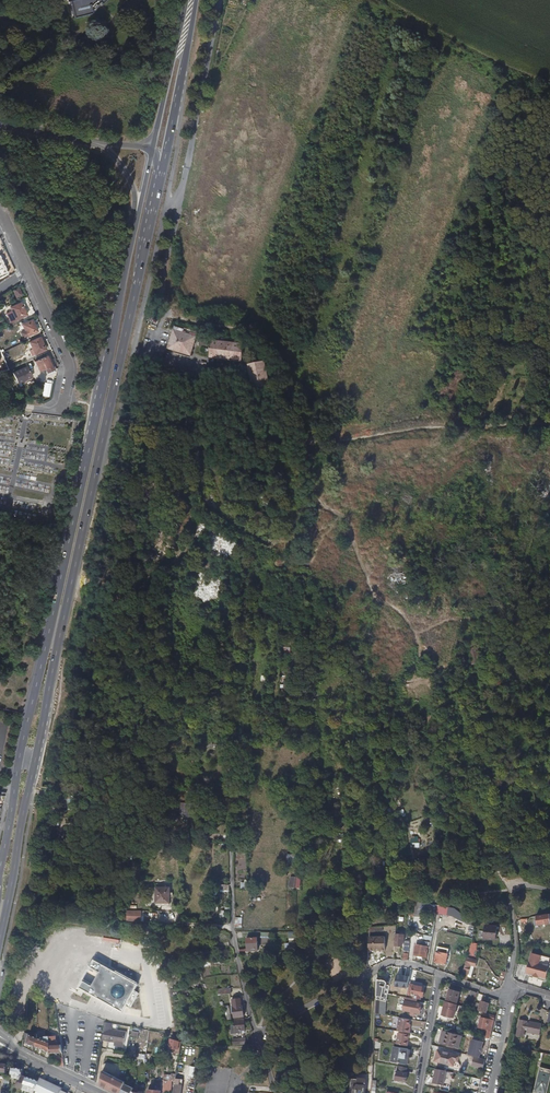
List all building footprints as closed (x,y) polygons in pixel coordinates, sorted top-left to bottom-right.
[(66,3),(70,21),(90,14),(106,0),(64,0),(66,3)] [(15,271),(6,252),(0,255),(0,257),(8,274),(15,271)] [(10,323),(27,316),(21,303),(10,308),(12,312),(6,315),(10,323)] [(27,337),(37,332),(32,321),(21,325),(27,337)] [(197,333),(174,325),(167,349),(190,356),(197,333)] [(46,350),(40,338),(29,343),(35,355),(46,350)] [(242,342),(210,339),(209,359),(241,362),(242,342)] [(44,369),(46,369),(51,367),(46,358),(35,363),(39,372),(44,369)] [(268,362),(246,365),(250,397),(273,394),(268,362)] [(19,383),(30,378),(27,369),(15,374),(19,383)] [(267,508),(264,500),(256,503),(259,511),(267,508)] [(266,515),(254,511),(251,521),(262,525),(266,515)] [(476,645),(471,647),(475,667),(480,665),(476,645)] [(447,825),(446,817),(433,820),(434,824),(442,823),(442,826),(447,825)] [(289,883),(289,887),(290,887),(290,889),(300,889),(300,879),(291,879),(291,883),(289,883)] [(169,885),(155,885),(155,900),(168,900),(169,885)] [(229,906),(220,905),(220,919),(224,919),(224,910),(229,910),(229,906)] [(538,915),(534,917),(535,925),(538,925),(538,927),(549,925),(549,914),(538,915)] [(486,925),(486,937),(497,937),(497,925),(486,925)] [(396,933),(395,946),(403,946),(404,935),(397,934),(397,933),(396,933)] [(254,948),(254,950),(256,950),(256,948),(258,948),(257,938),(247,938),(247,948),(251,948),(254,948)] [(379,940),(375,940),(375,951),(386,951),(386,947),(386,941),(379,941),(379,940)] [(469,955),(476,956),(477,943),(471,943),(469,955)] [(421,946),(416,945),(415,945),(414,956),(426,958),(428,947),(421,946)] [(449,950),(437,947),(434,962),(446,965),(449,950)] [(549,958),(531,953),(525,975),(545,980),(548,967),(547,964),(549,958)] [(468,957),(463,975),(473,978),(479,960),(468,957)] [(137,986),(94,962),(79,989),(121,1013),(125,1006),(131,1009),(138,994),(134,992),(137,986)] [(382,980),(378,979),(377,995),(382,996),(385,997),(387,985),(388,983),(386,980),(383,979),(382,980)] [(414,999),(421,1001),(421,997),(424,997),(426,988),(420,987),(417,986),(415,985),(413,995),(414,995),(414,999)] [(448,997),(447,1002),(458,1005),(461,994),(451,990),(451,989),(450,988),(447,997),(448,997)] [(478,993),(471,991),(470,994),(473,996),(471,1004),(475,1005),(478,993)] [(414,999),(405,998),(403,1011),(410,1012),(409,1014),(411,1016),(414,1016),(415,1015),(416,1013),(420,1014),(421,1005),(416,1004),(417,1000),(414,999)] [(483,1013),(486,1013),(489,1004),(482,1001),(481,1004),(476,1003),(474,1010),(483,1013)] [(458,1005),(447,1002),(443,1015),(454,1018),(458,1005)] [(241,1006),(232,1007),(233,1013),(234,1013),(234,1017),(244,1016),(243,1006),(241,1006)] [(483,1037),(490,1039),(495,1016),(486,1013),(483,1013),(479,1029),(485,1030),(483,1037)] [(411,1024),(411,1019),(401,1018),(398,1031),(411,1033),(411,1028),(410,1028),(411,1024)] [(528,1020),(521,1018),(517,1035),(525,1037),(526,1029),(528,1030),(527,1032),(541,1035),(543,1023),(530,1020),(530,1022),(527,1021),(528,1020)] [(245,1019),(235,1020),(235,1021),(233,1021),(233,1022),(236,1022),(236,1025),(232,1025),(233,1033),(246,1033),(245,1019)] [(126,1033),(111,1030),(112,1024),(103,1022),(101,1040),(124,1044),(126,1033)] [(459,1049),(463,1036),(444,1031),(440,1044),(459,1049)] [(25,1035),(24,1043),(27,1043),(27,1044),(35,1047),(37,1038),(37,1034),(35,1033),(34,1036),(29,1035),(28,1036),(25,1035)] [(396,1044),(408,1046),(410,1035),(398,1033),(396,1044)] [(37,1038),(35,1047),(50,1053),(49,1037),(49,1036),(44,1036),(42,1039),(37,1038)] [(62,1053),(60,1044),(57,1044),(57,1043),(56,1043),(55,1043),(54,1041),(53,1041),(53,1037),(49,1037),(50,1053),(50,1054),(62,1053)] [(472,1039),(469,1055),(480,1058),(481,1052),(482,1053),(483,1048),(482,1048),(483,1042),(472,1039)] [(182,1043),(176,1041),(172,1040),(171,1050),(175,1050),(174,1054),(180,1055),(182,1043)] [(409,1065),(410,1055),(408,1054),(408,1050),(394,1047),(392,1062),(409,1065)] [(455,1061),(458,1061),(459,1059),(456,1055),(439,1050),(435,1061),(442,1063),(453,1066),(455,1061)] [(137,1063),(145,1063),(146,1053),(139,1052),(137,1063)] [(406,1074),(407,1068),(399,1066),(397,1074),(396,1081),(400,1081),(404,1082),(406,1082),(407,1074),(406,1074)] [(18,1082),(20,1076),(22,1070),(12,1067),(10,1075),(16,1076),(14,1081),(18,1082)] [(549,1083),(549,1071),(541,1068),(534,1092),(547,1092),(549,1083)] [(447,1072),(436,1069),(433,1083),(444,1086),(447,1072)] [(178,1071),(176,1083),(175,1084),(182,1085),(183,1081),(184,1072),(178,1071)] [(100,1085),(116,1092),(121,1092),(125,1084),(102,1073),(100,1085)] [(38,1082),(25,1076),(25,1077),(22,1090),(22,1091),(26,1092),(34,1092),(34,1091),(38,1082)] [(62,1090),(62,1089),(40,1078),(38,1082),(34,1091),(34,1092),(35,1092),(68,1092),(62,1090)] [(352,1079),(351,1092),(365,1092),(366,1085),(364,1085),(364,1082),(358,1081),(359,1079),(352,1079)] [(121,1092),(135,1092),(136,1090),(125,1084),(121,1092)] [(175,1084),(174,1092),(181,1092),(182,1085),(175,1084)] [(149,1092),(161,1092),(161,1091),(160,1091),(160,1088),(157,1088),(158,1085),(152,1085),(151,1090),(150,1089),(149,1092)]
